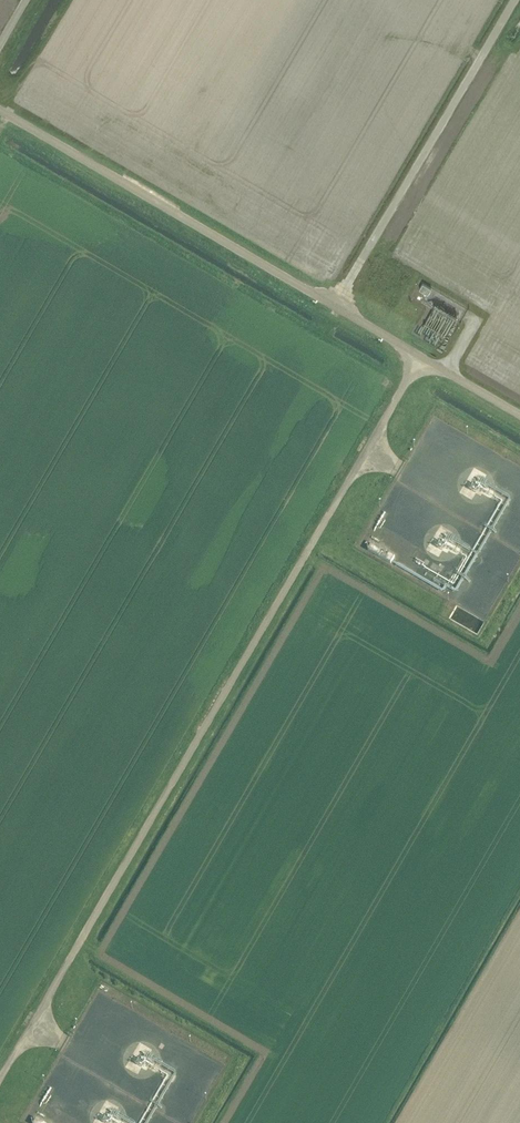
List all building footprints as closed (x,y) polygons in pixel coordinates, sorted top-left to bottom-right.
[(419,288),(428,293),(431,287),(422,282),(419,288)]
